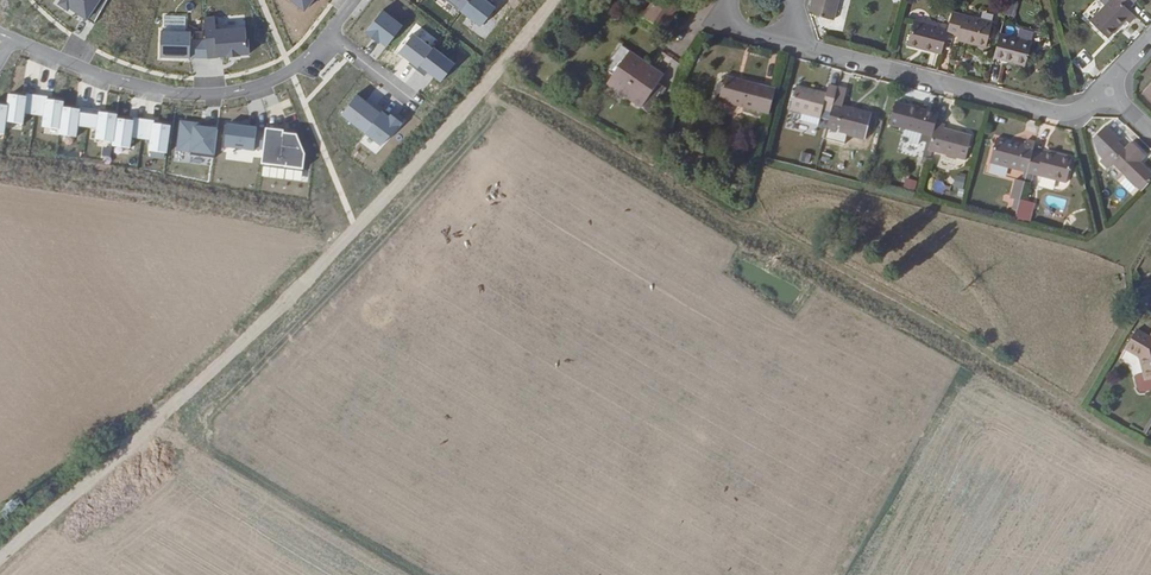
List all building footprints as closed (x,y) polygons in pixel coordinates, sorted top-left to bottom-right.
[(86,19),(99,0),(60,0),(57,5),(68,12),(70,8),(86,19)] [(305,12),(313,0),(289,0),(289,1),(305,12)] [(459,12),(479,27),(494,8),(484,0),(469,0),(459,12)] [(809,22),(831,28),(838,0),(815,0),(809,22)] [(1018,2),(1008,0),(1005,14),(1015,16),(1018,2)] [(1128,14),(1142,0),(1113,0),(1128,14)] [(1128,14),(1114,1),(1090,25),(1108,43),(1125,25),(1129,29),(1136,22),(1128,14)] [(385,47),(403,26),(382,9),(365,31),(385,47)] [(161,29),(160,57),(191,58),(192,40),(192,30),(185,30),(185,17),(165,17),(164,30),(161,29)] [(991,29),(951,20),(947,36),(945,41),(956,43),(966,45),(965,51),(985,55),(991,29)] [(203,28),(206,57),(250,55),(246,26),(203,28)] [(906,54),(940,62),(945,41),(947,36),(913,27),(906,54)] [(431,49),(412,34),(397,52),(409,62),(407,64),(414,70),(431,49)] [(192,40),(191,58),(206,57),(204,40),(192,40)] [(992,66),(1000,68),(1024,74),(1030,48),(1006,42),(998,40),(992,66)] [(432,47),(431,49),(414,70),(423,76),(426,72),(439,82),(453,64),(432,47)] [(608,70),(601,81),(622,95),(616,102),(641,120),(660,93),(653,89),(644,82),(648,76),(614,52),(604,66),(608,70)] [(608,70),(604,66),(597,77),(601,81),(608,70)] [(524,75),(516,84),(527,91),(534,81),(524,75)] [(648,76),(644,82),(653,89),(657,82),(648,76)] [(78,92),(79,83),(61,79),(59,89),(78,92)] [(596,89),(616,102),(622,95),(601,81),(596,89)] [(770,123),(777,97),(726,84),(720,109),(770,123)] [(830,92),(828,101),(797,93),(791,119),(822,126),(824,118),(833,120),(828,137),(867,147),(873,121),(845,115),(847,106),(837,102),(839,94),(830,92)] [(364,101),(355,94),(340,114),(363,133),(380,111),(372,105),(371,106),(364,101)] [(8,95),(6,107),(4,123),(21,125),(22,114),(24,98),(8,95)] [(25,95),(24,98),(22,114),(33,116),(35,96),(25,95)] [(46,98),(35,96),(33,116),(44,117),(46,101),(46,98)] [(62,103),(46,101),(44,117),(42,128),(58,130),(61,109),(62,103)] [(78,108),(77,111),(75,127),(86,129),(89,109),(78,108)] [(77,111),(61,109),(58,130),(58,136),(74,138),(75,127),(77,111)] [(99,111),(89,109),(86,129),(96,130),(99,114),(99,111)] [(939,123),(897,111),(891,134),(906,138),(923,142),(921,149),(922,149),(932,152),(930,159),(968,168),(974,143),(947,136),(947,132),(938,129),(939,123)] [(116,116),(99,114),(96,130),(95,141),(112,143),(115,120),(116,116)] [(154,114),(153,123),(170,124),(171,115),(154,114)] [(131,119),(131,122),(129,139),(140,140),(142,120),(131,119)] [(131,122),(115,120),(112,143),(111,147),(127,150),(129,139),(131,122)] [(153,122),(142,120),(140,140),(150,141),(152,125),(153,122)] [(194,124),(180,123),(176,151),(190,153),(190,156),(213,159),(216,130),(198,128),(198,131),(193,131),(194,124)] [(169,127),(152,125),(150,141),(149,152),(165,154),(169,127)] [(262,164),(301,167),(303,132),(264,130),(262,164)] [(921,153),(922,149),(921,149),(923,142),(906,138),(904,145),(911,147),(910,151),(921,153)] [(991,169),(1067,189),(1074,165),(1053,160),(1052,164),(1045,162),(1034,159),(1037,148),(1029,147),(1027,153),(998,145),(991,169)] [(1113,170),(1127,183),(1142,198),(1150,188),(1150,174),(1144,167),(1147,163),(1132,149),(1127,154),(1120,147),(1100,167),(1108,175),(1113,170)] [(955,173),(954,186),(964,188),(966,175),(955,173)] [(906,177),(903,187),(915,190),(918,180),(906,177)] [(1142,198),(1127,183),(1120,190),(1135,205),(1142,198)] [(1018,187),(1013,206),(1022,208),(1027,188),(1018,187)] [(1149,345),(1136,338),(1126,355),(1140,363),(1145,379),(1147,387),(1150,386),(1150,341),(1149,345)] [(1145,379),(1137,381),(1135,384),(1138,394),(1142,396),(1146,398),(1150,397),(1150,386),(1147,387),(1145,379)]
